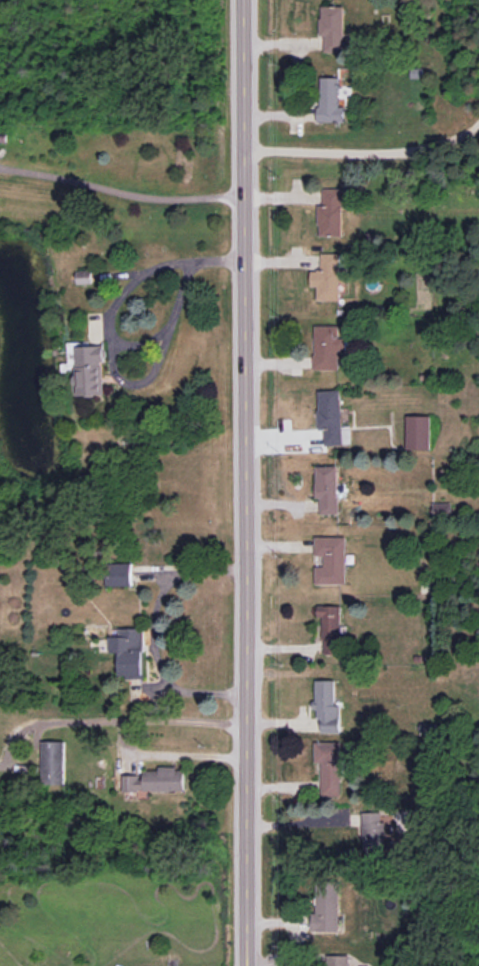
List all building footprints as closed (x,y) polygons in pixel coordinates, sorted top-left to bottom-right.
[(324,52),(344,52),(344,6),(321,6),(321,36),(325,36),(324,52)] [(344,122),(344,106),(339,106),(339,78),(320,77),(319,122),(344,122)] [(342,236),(342,208),(350,208),(350,188),(322,189),(323,205),(318,205),(319,236),(342,236)] [(340,254),(321,253),(321,270),(311,270),(311,287),(317,287),(317,300),(339,301),(340,254)] [(92,283),(92,270),(76,271),(77,284),(92,283)] [(314,369),(338,370),(338,351),(345,351),(345,338),(338,338),(339,326),(315,325),(314,369)] [(71,342),(74,396),(106,395),(104,345),(90,346),(90,341),(71,342)] [(317,391),(318,430),(324,430),(324,446),(344,445),(344,438),(343,439),(342,429),(341,429),(340,390),(317,391)] [(430,416),(406,416),(406,449),(430,449),(430,416)] [(338,514),(337,466),(315,466),(316,498),(319,498),(320,514),(338,514)] [(450,503),(433,503),(433,515),(451,515),(450,503)] [(345,536),(315,537),(315,556),(324,556),(324,566),(315,567),(315,584),(346,584),(345,536)] [(107,585),(131,586),(132,563),(107,563),(107,585)] [(322,617),(322,654),(339,654),(340,606),(317,605),(317,616),(322,617)] [(143,629),(118,629),(118,636),(110,636),(110,653),(118,653),(119,678),(144,678),(143,629)] [(314,681),(314,709),(319,709),(319,733),(338,733),(337,680),(314,681)] [(42,741),(41,784),(63,784),(64,742),(42,741)] [(321,763),(321,797),(341,797),(340,742),(314,742),(314,763),(321,763)] [(123,775),(123,791),(184,791),(184,768),(142,769),(142,775),(123,775)] [(362,812),(363,852),(384,852),(383,812),(362,812)] [(316,881),(316,913),(311,913),(312,932),(340,932),(339,881),(316,881)] [(349,955),(327,955),(327,965),(349,965),(349,955)]
